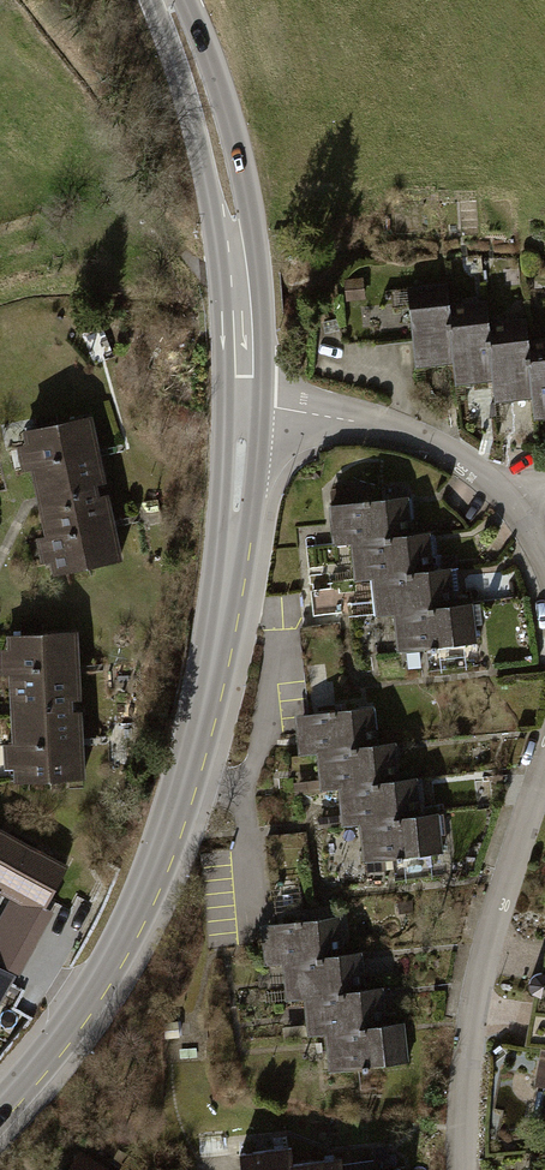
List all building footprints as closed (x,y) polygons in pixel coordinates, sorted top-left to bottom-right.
[(364,287),(345,289),(347,307),(366,305),(364,287)] [(408,298),(416,375),(454,371),(457,394),(495,389),(497,409),(536,405),(538,422),(544,421),(544,349),(531,351),(529,326),(490,330),(488,308),(450,313),(448,294),(408,298)] [(95,414),(24,429),(27,441),(18,443),(24,471),(33,469),(46,533),(39,535),(44,561),(53,559),(56,573),(126,558),(95,414)] [(406,506),(333,511),(336,550),(350,549),(353,590),(371,588),(374,621),(396,619),(399,652),(474,646),(472,611),(456,612),(453,576),(435,577),(432,539),(409,541),(406,506)] [(317,612),(339,611),(338,587),(316,588),(317,612)] [(79,630),(9,633),(10,649),(1,650),(2,674),(11,674),(14,744),(7,745),(8,766),(15,765),(16,782),(87,778),(79,630)] [(372,716),(299,722),(302,757),(321,755),(324,792),(342,790),(346,831),(361,829),(364,864),(449,856),(445,816),(427,817),(424,777),(400,779),(397,747),(375,749),(372,716)] [(0,830),(0,883),(10,889),(14,891),(0,917),(0,965),(19,975),(55,910),(51,908),(72,870),(0,830)] [(343,923),(271,928),(274,962),(286,962),(288,1003),(303,1002),(305,1036),(326,1035),(328,1075),(411,1070),(408,1020),(386,1022),(383,988),(364,989),(362,952),(345,953),(343,923)] [(0,968),(0,1000),(13,975),(0,968)] [(240,1152),(242,1169),(401,1169),(389,1169),(388,1153),(380,1154),(373,1154),(373,1160),(343,1163),(342,1158),(327,1160),(292,1164),(291,1148),(278,1149),(240,1152)] [(80,1153),(69,1169),(106,1169),(80,1153)]
